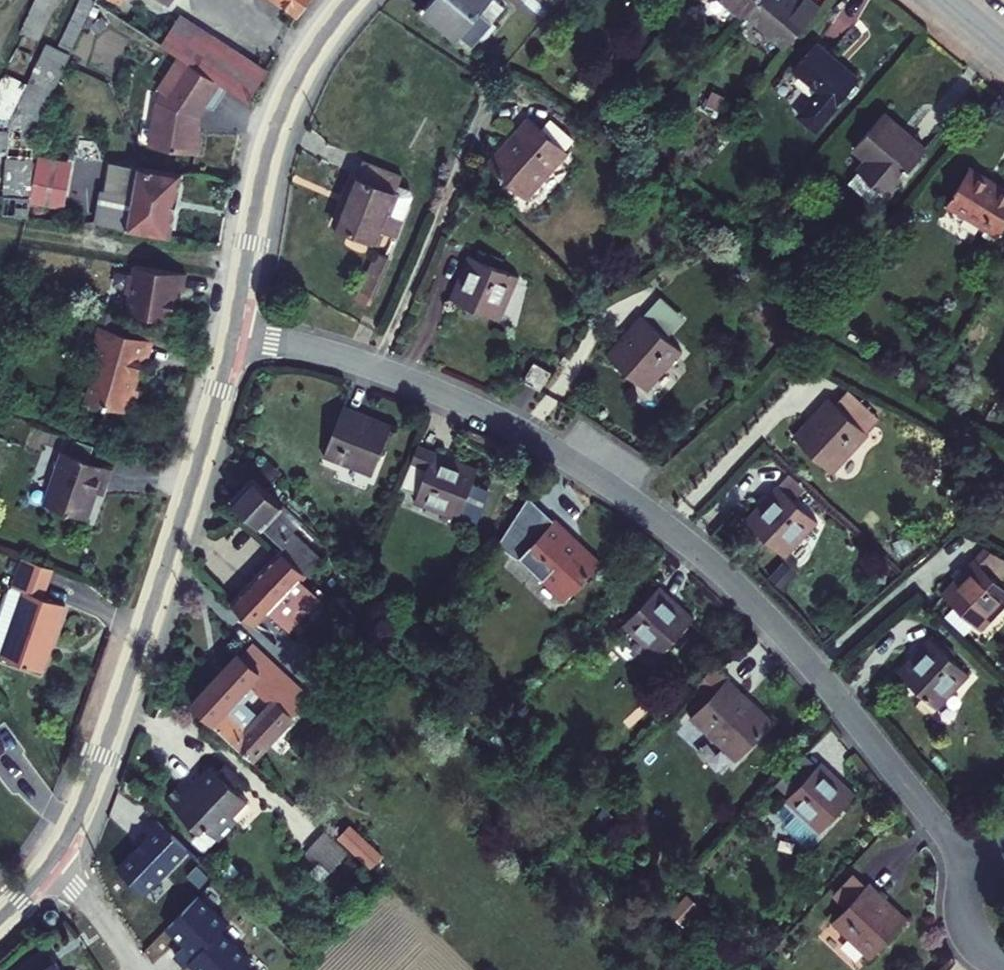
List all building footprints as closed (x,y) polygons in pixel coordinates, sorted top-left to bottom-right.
[(58,0),(35,0),(19,34),(37,42),(58,0)] [(70,56),(95,4),(87,0),(80,0),(55,49),(70,56)] [(310,0),(276,0),(299,16),(310,0)] [(425,15),(468,52),(501,13),(489,2),(490,0),(438,0),(425,15)] [(505,8),(495,0),(490,0),(489,2),(501,13),(505,8)] [(742,20),(745,17),(759,0),(719,0),(742,20)] [(745,17),(785,51),(820,10),(808,0),(804,0),(797,9),(791,4),(793,1),(793,0),(759,0),(745,17)] [(265,73),(181,18),(161,48),(178,58),(226,89),(247,102),(265,73)] [(70,56),(55,49),(46,45),(27,85),(6,76),(0,89),(0,155),(6,156),(3,196),(29,198),(34,132),(70,56)] [(807,105),(824,120),(857,81),(815,45),(793,71),(818,92),(807,105)] [(226,89),(178,58),(157,92),(161,94),(158,107),(156,107),(149,149),(194,156),(197,132),(195,131),(197,118),(204,106),(211,110),(226,89)] [(847,184),(876,209),(925,153),(882,115),(853,148),(867,160),(847,184)] [(559,169),(571,156),(529,119),(516,132),(520,135),(489,168),(527,202),(557,168),(559,169)] [(86,165),(89,138),(76,137),(71,173),(85,175),(86,165)] [(86,165),(99,166),(103,141),(89,138),(86,165)] [(402,221),(386,215),(401,178),(361,161),(335,227),(374,243),(378,234),(394,240),(402,221)] [(58,208),(66,167),(39,162),(31,203),(58,208)] [(166,236),(177,175),(137,168),(132,196),(100,191),(95,224),(166,236)] [(998,239),(1003,229),(1003,190),(970,170),(946,209),(998,239)] [(29,198),(3,196),(2,215),(28,217),(29,198)] [(496,270),(490,267),(494,257),(478,251),(474,260),(471,258),(452,302),(465,307),(463,313),(466,315),(464,318),(477,324),(479,320),(482,322),(484,316),(497,321),(516,278),(496,270)] [(388,261),(377,256),(363,289),(375,293),(388,261)] [(496,270),(500,261),(494,257),(490,267),(496,270)] [(185,274),(134,266),(132,274),(129,274),(125,296),(128,296),(125,313),(170,320),(175,291),(182,292),(185,274)] [(375,293),(363,289),(360,295),(372,300),(375,293)] [(669,365),(671,367),(682,355),(641,317),(626,333),(629,335),(607,358),(644,392),(669,365)] [(151,342),(98,327),(93,344),(96,345),(92,361),(95,366),(85,402),(130,415),(137,391),(131,389),(133,384),(134,384),(141,361),(145,362),(151,342)] [(540,389),(550,372),(534,363),(524,380),(540,389)] [(867,437),(829,402),(812,417),(815,420),(795,441),(832,475),(867,437)] [(340,461),(371,475),(390,428),(363,418),(364,415),(342,406),(322,458),(338,464),(340,461)] [(457,520),(476,473),(415,448),(406,471),(423,478),(416,493),(413,501),(457,520)] [(98,504),(110,469),(62,453),(44,504),(86,518),(91,502),(98,504)] [(278,474),(267,463),(256,474),(267,484),(278,474)] [(423,478),(406,471),(400,486),(416,493),(423,478)] [(282,505),(252,476),(232,499),(283,547),(280,550),(305,574),(309,571),(322,557),(291,528),(296,523),(280,508),(282,505)] [(783,558),(816,522),(779,489),(746,523),(783,558)] [(531,571),(564,601),(598,566),(565,535),(568,533),(554,520),(517,560),(529,573),(531,571)] [(998,584),(1003,577),(1003,560),(983,549),(972,561),(975,563),(943,598),(954,608),(945,618),(965,636),(973,627),(979,632),(1003,605),(1003,590),(998,584)] [(305,574),(280,550),(230,602),(250,622),(267,605),(272,611),(289,628),(319,597),(300,580),(305,574)] [(52,570),(25,561),(16,558),(6,586),(24,591),(1,658),(40,671),(48,652),(45,649),(47,645),(50,645),(63,605),(42,598),(52,570)] [(24,591),(6,586),(0,604),(0,658),(1,658),(24,591)] [(691,621),(657,589),(622,625),(657,658),(691,621)] [(250,622),(256,627),(272,611),(267,605),(250,622)] [(251,641),(241,652),(263,673),(273,662),(251,641)] [(934,710),(966,676),(929,641),(898,676),(934,710)] [(291,678),(273,662),(263,673),(241,652),(192,705),(250,761),(292,716),(272,698),(291,678)] [(707,700),(726,679),(713,668),(695,688),(707,700)] [(703,729),(737,760),(770,725),(737,694),(739,691),(726,679),(707,700),(689,720),(700,731),(703,729)] [(456,705),(466,695),(456,685),(446,695),(456,705)] [(181,784),(166,799),(200,832),(193,839),(205,851),(217,838),(221,841),(240,822),(233,816),(248,800),(236,788),(243,781),(226,765),(219,772),(212,765),(198,780),(202,783),(192,793),(181,784)] [(818,765),(775,811),(783,819),(784,825),(802,843),(808,842),(852,797),(818,765)] [(146,895),(189,849),(157,819),(146,831),(151,835),(119,869),(146,895)] [(331,872),(348,853),(325,831),(308,850),(331,872)] [(360,865),(349,856),(343,862),(354,872),(360,865)] [(867,886),(855,874),(836,894),(848,905),(867,886)] [(883,900),(885,898),(869,883),(867,886),(848,905),(831,923),(843,936),(845,933),(871,958),(905,922),(883,900)] [(200,896),(169,927),(187,945),(177,955),(187,966),(192,961),(222,930),(228,924),(200,896)] [(683,926),(699,909),(686,896),(670,913),(683,926)] [(55,903),(51,908),(51,914),(55,917),(61,917),(64,912),(64,907),(60,903),(55,903)] [(156,936),(175,916),(165,907),(146,927),(156,936)] [(222,930),(192,961),(201,969),(239,969),(244,965),(250,958),(222,930)] [(58,948),(31,965),(34,969),(72,969),(58,948)]
